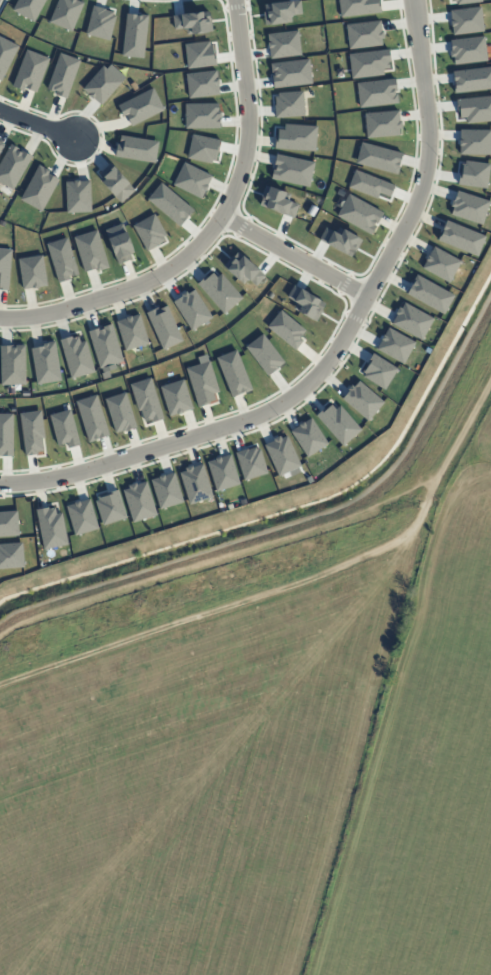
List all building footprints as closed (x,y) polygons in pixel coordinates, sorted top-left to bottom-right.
[(11,10),(17,0),(45,0),(33,22),(11,10)] [(48,22),(71,32),(83,3),(76,0),(57,0),(48,22)] [(299,0),(301,14),(290,15),(291,22),(265,25),(263,12),(264,11),(263,5),(299,0)] [(376,0),(379,0),(381,13),(363,15),(340,18),(338,0),(376,0)] [(105,9),(104,10),(112,12),(111,15),(115,16),(109,41),(85,34),(92,6),(105,9)] [(480,7),(483,31),(453,35),(450,10),(480,7)] [(172,15),(174,30),(185,28),(186,35),(212,31),(209,11),(172,15)] [(147,15),(143,58),(121,56),(126,13),(147,15)] [(379,20),(381,31),(382,31),(383,38),(380,39),(381,45),(349,49),(345,25),(379,20)] [(297,31),(300,55),(270,59),(267,34),(297,31)] [(483,36),(486,61),(454,65),(453,57),(450,57),(449,51),(451,51),(449,40),(483,36)] [(18,46),(0,37),(0,81),(18,46)] [(209,41),(209,45),(212,44),(213,53),(214,53),(216,65),(187,69),(184,44),(209,41)] [(26,49),(11,86),(23,91),(24,88),(36,93),(49,58),(26,49)] [(388,49),(389,62),(387,62),(388,68),(382,69),(383,75),(351,79),(348,54),(388,49)] [(79,60),(66,99),(54,94),(55,92),(46,89),(59,53),(79,60)] [(308,59),(311,84),(273,88),(271,76),(273,76),(273,72),(271,73),(270,64),(276,63),(308,59)] [(110,64),(125,77),(100,105),(81,89),(102,66),(106,69),(110,64)] [(452,72),(490,66),(490,89),(454,93),(453,85),(454,85),(452,72)] [(216,70),(219,95),(188,98),(185,74),(216,70)] [(394,78),(397,103),(359,108),(356,83),(394,78)] [(153,88),(164,110),(131,126),(125,115),(122,117),(117,106),(153,88)] [(302,91),(304,116),(275,118),(274,105),(275,105),(274,97),(278,97),(278,93),(302,91)] [(475,98),(490,96),(490,121),(466,124),(466,117),(459,118),(458,112),(457,112),(455,100),(475,98)] [(218,103),(218,111),(220,111),(221,117),(219,117),(219,128),(185,129),(184,103),(218,103)] [(398,111),(398,121),(400,121),(401,129),(399,129),(399,135),(366,138),(364,114),(398,111)] [(316,126),(315,152),(274,149),(275,135),(277,136),(277,130),(283,130),(284,124),(316,126)] [(490,130),(490,155),(459,155),(459,130),(490,130)] [(220,141),(215,160),(212,160),(211,164),(187,159),(192,135),(220,141)] [(158,142),(154,163),(115,157),(117,144),(120,145),(120,144),(119,144),(120,136),(158,142)] [(360,142),(355,164),(396,175),(402,153),(360,142)] [(12,190),(0,183),(0,162),(10,144),(31,156),(12,190)] [(314,162),(308,187),(270,179),(272,169),(274,170),(275,167),(273,166),(275,154),(314,162)] [(489,164),(486,189),(457,185),(459,172),(460,172),(461,164),(464,165),(465,161),(489,164)] [(183,162),(172,185),(201,199),(212,176),(183,162)] [(110,163),(134,191),(120,203),(99,180),(103,177),(99,173),(110,163)] [(49,171),(47,174),(58,180),(41,211),(19,200),(38,165),(49,171)] [(354,170),(347,187),(376,199),(378,193),(389,198),(394,186),(354,170)] [(89,181),(91,212),(66,213),(65,182),(89,181)] [(161,183),(146,199),(178,227),(193,210),(161,183)] [(289,195),(287,201),(298,205),(293,218),(259,205),(261,198),(260,198),(265,185),(289,195)] [(489,201),(482,225),(450,215),(452,207),(450,206),(452,201),(453,201),(456,190),(489,201)] [(348,194),(336,216),(370,235),(382,213),(348,194)] [(154,214),(166,236),(163,237),(164,240),(158,244),(158,245),(146,252),(132,226),(154,214)] [(446,221),(441,233),(439,233),(436,241),(477,257),(485,236),(446,221)] [(122,223),(133,253),(129,254),(131,259),(118,265),(104,230),(122,223)] [(338,227),(335,233),(325,227),(318,240),(350,258),(354,251),(355,252),(361,240),(338,227)] [(96,230),(108,268),(97,272),(96,268),(84,272),(73,237),(96,230)] [(66,238),(78,274),(69,277),(70,279),(58,283),(46,244),(66,238)] [(433,247),(421,268),(448,283),(460,261),(433,247)] [(8,290),(0,289),(0,248),(11,249),(8,290)] [(237,252),(232,257),(231,256),(222,266),(242,284),(246,279),(255,286),(264,275),(237,252)] [(42,255),(46,286),(22,290),(18,259),(42,255)] [(212,273),(207,277),(206,276),(197,283),(223,314),(242,298),(221,273),(216,278),(212,273)] [(416,274),(412,282),(413,282),(406,294),(443,314),(453,295),(416,274)] [(293,285),(286,297),(296,303),(293,309),(315,322),(325,304),(293,285)] [(194,289),(187,294),(185,291),(181,294),(182,296),(173,302),(191,331),(212,318),(194,289)] [(404,303),(401,308),(398,307),(394,313),(396,314),(391,324),(421,340),(433,319),(404,303)] [(167,306),(158,309),(157,308),(146,313),(162,349),(182,341),(167,306)] [(280,310),(266,327),(294,350),(302,340),(299,338),(305,331),(280,310)] [(139,314),(148,343),(125,351),(116,322),(139,314)] [(111,324),(123,361),(115,364),(116,368),(108,371),(110,377),(103,379),(101,373),(102,373),(101,368),(99,368),(88,331),(99,328),(100,330),(103,329),(102,327),(111,324)] [(387,328),(376,349),(403,364),(414,342),(387,328)] [(262,334),(284,362),(267,376),(245,347),(262,334)] [(71,336),(71,338),(78,336),(80,342),(85,341),(94,372),(70,379),(59,340),(71,336)] [(54,341),(61,380),(37,385),(30,349),(42,347),(42,344),(54,341)] [(25,385),(0,385),(0,346),(10,346),(10,347),(15,347),(15,346),(24,345),(25,385)] [(236,350),(252,390),(244,393),(243,392),(231,397),(215,358),(236,350)] [(372,353),(365,365),(366,365),(361,372),(365,374),(363,376),(384,389),(397,369),(372,353)] [(207,354),(219,392),(213,394),(215,400),(209,402),(209,403),(198,407),(185,368),(199,364),(197,357),(207,354)] [(150,378),(163,419),(151,423),(150,420),(144,422),(140,410),(138,411),(129,384),(150,378)] [(183,379),(192,409),(169,416),(159,387),(183,379)] [(358,380),(353,387),(351,385),(347,389),(349,391),(342,399),(367,420),(383,402),(358,380)] [(125,392),(136,427),(115,433),(104,399),(125,392)] [(96,394),(109,435),(88,442),(75,401),(96,394)] [(339,406),(335,410),(330,405),(326,409),(325,407),(315,416),(342,447),(361,430),(339,406)] [(70,409),(80,445),(67,448),(66,443),(57,446),(49,415),(70,409)] [(40,410),(44,438),(41,438),(43,451),(37,452),(37,454),(24,456),(18,413),(40,410)] [(12,456),(0,456),(0,414),(13,414),(12,456)] [(310,418),(290,432),(307,457),(327,443),(310,418)] [(286,436),(300,466),(278,477),(263,445),(273,441),(272,439),(279,436),(280,439),(286,436)] [(247,449),(247,450),(255,447),(256,450),(259,449),(267,473),(244,481),(235,453),(247,449)] [(230,454),(239,484),(216,491),(206,462),(230,454)] [(202,465),(212,497),(189,505),(179,473),(185,471),(184,468),(191,466),(192,468),(202,465)] [(174,473),(183,502),(159,509),(150,480),(174,473)] [(146,482),(136,485),(135,483),(128,485),(128,488),(122,490),(132,522),(156,515),(146,482)] [(117,489),(126,518),(102,526),(95,501),(98,500),(97,497),(105,494),(105,493),(117,489)] [(89,499),(98,528),(74,536),(65,506),(89,499)] [(48,507),(48,509),(54,508),(55,514),(61,513),(68,545),(43,550),(35,510),(48,507)] [(18,535),(0,537),(0,512),(16,511),(18,535)] [(24,568),(0,570),(0,544),(22,542),(24,568)]
